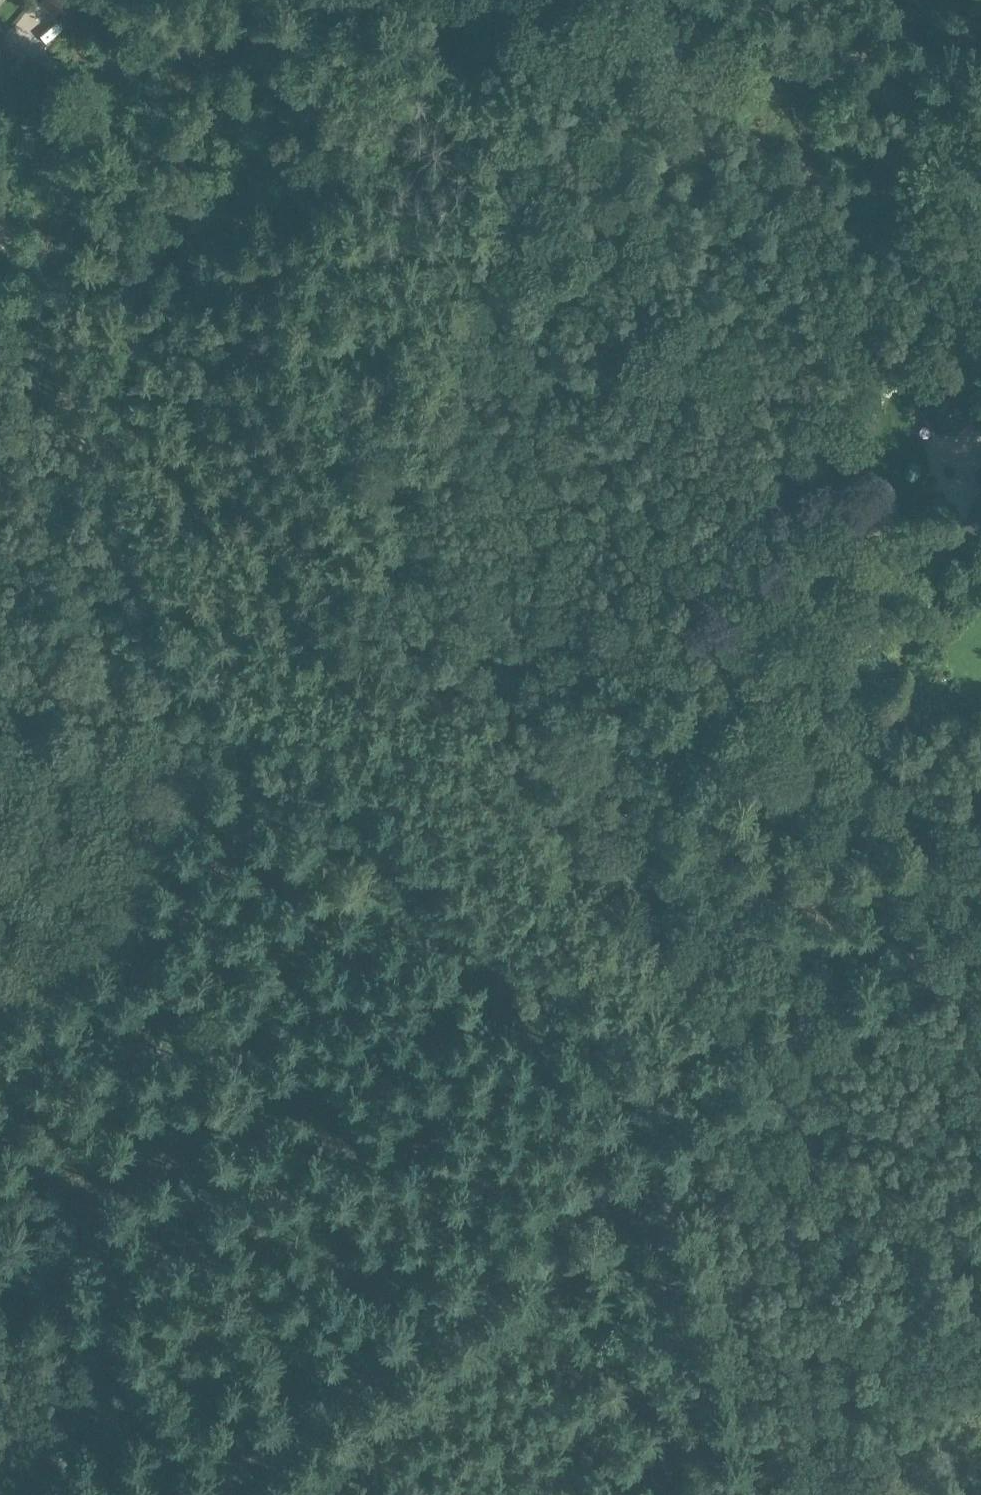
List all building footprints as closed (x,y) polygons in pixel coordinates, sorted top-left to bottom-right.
[(40,2),(61,18),(75,0),(41,0),(40,2)] [(64,14),(75,24),(92,2),(90,0),(75,0),(64,14)] [(841,512),(835,562),(861,565),(865,537),(862,536),(861,536),(864,515),(841,512)] [(935,600),(923,598),(922,614),(933,615),(935,600)]
